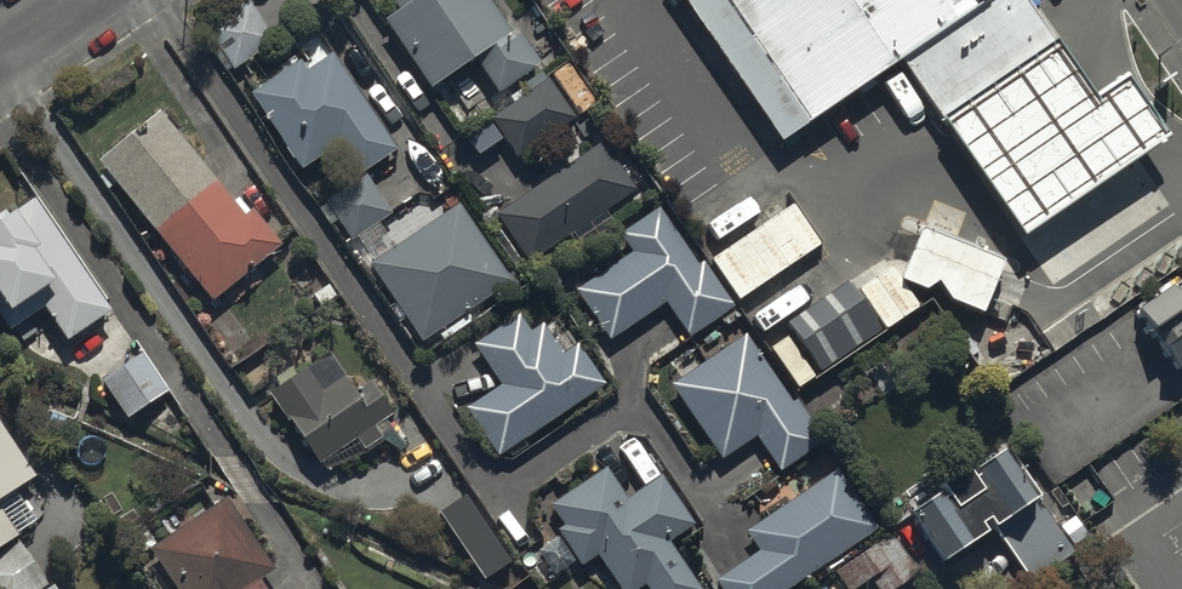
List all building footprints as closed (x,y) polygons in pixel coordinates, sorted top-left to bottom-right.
[(232,62),(274,34),(251,0),(230,0),(203,18),(232,62)] [(489,0),(393,0),(394,1),(382,9),(432,85),(474,57),(493,87),(538,57),(519,28),(511,33),(489,0)] [(783,96),(930,0),(717,0),(783,96)] [(888,28),(1007,210),(1147,119),(1102,50),(1076,67),(1033,0),(930,0),(888,28)] [(330,46),(302,64),(294,51),(245,83),(298,163),(333,140),(354,170),(394,143),(330,46)] [(490,110),(519,154),(576,116),(547,72),(490,110)] [(94,155),(209,291),(271,239),(157,103),(94,155)] [(494,206),(526,256),(636,184),(603,134),(494,206)] [(324,196),(349,234),(389,207),(365,170),(324,196)] [(44,299),(66,334),(108,306),(32,191),(12,204),(8,198),(0,203),(0,316),(6,324),(44,299)] [(368,259),(419,336),(508,277),(457,200),(368,259)] [(621,228),(632,245),(572,285),(605,334),(665,295),(689,331),(725,307),(733,302),(703,257),(695,261),(657,204),(621,228)] [(1001,262),(920,229),(899,281),(981,313),(1001,262)] [(1133,303),(1177,370),(1181,367),(1181,271),(1133,303)] [(483,355),(503,386),(468,409),(496,452),(603,382),(575,339),(560,349),(540,318),(528,325),(517,308),(472,338),(483,355)] [(795,395),(790,398),(745,330),(670,379),(719,452),(752,430),(776,467),(823,436),(795,395)] [(100,372),(128,414),(167,388),(140,346),(100,372)] [(283,408),(294,424),(317,459),(391,410),(369,375),(351,387),(340,370),(320,384),(305,361),(268,385),(283,408)] [(33,467),(0,417),(0,489),(33,467)] [(906,502),(945,561),(993,529),(1028,581),(1076,550),(1042,498),(1003,439),(906,502)] [(643,579),(649,588),(697,588),(701,587),(680,555),(663,530),(687,514),(659,471),(625,494),(605,463),(548,500),(561,520),(554,525),(578,561),(585,556),(595,550),(607,567),(621,588),(628,588),(643,579)] [(784,583),(871,526),(833,468),(744,527),(757,547),(712,577),(720,588),(788,588),(784,583)] [(460,489),(434,505),(483,580),(508,563),(460,489)] [(258,573),(271,565),(221,491),(147,539),(180,588),(268,588),(258,573)] [(17,528),(0,502),(0,539),(17,528)] [(881,588),(886,588),(916,569),(889,529),(856,551),(832,566),(847,588),(849,588),(871,575),(881,588)] [(47,578),(17,533),(0,544),(0,588),(31,588),(47,578)]
